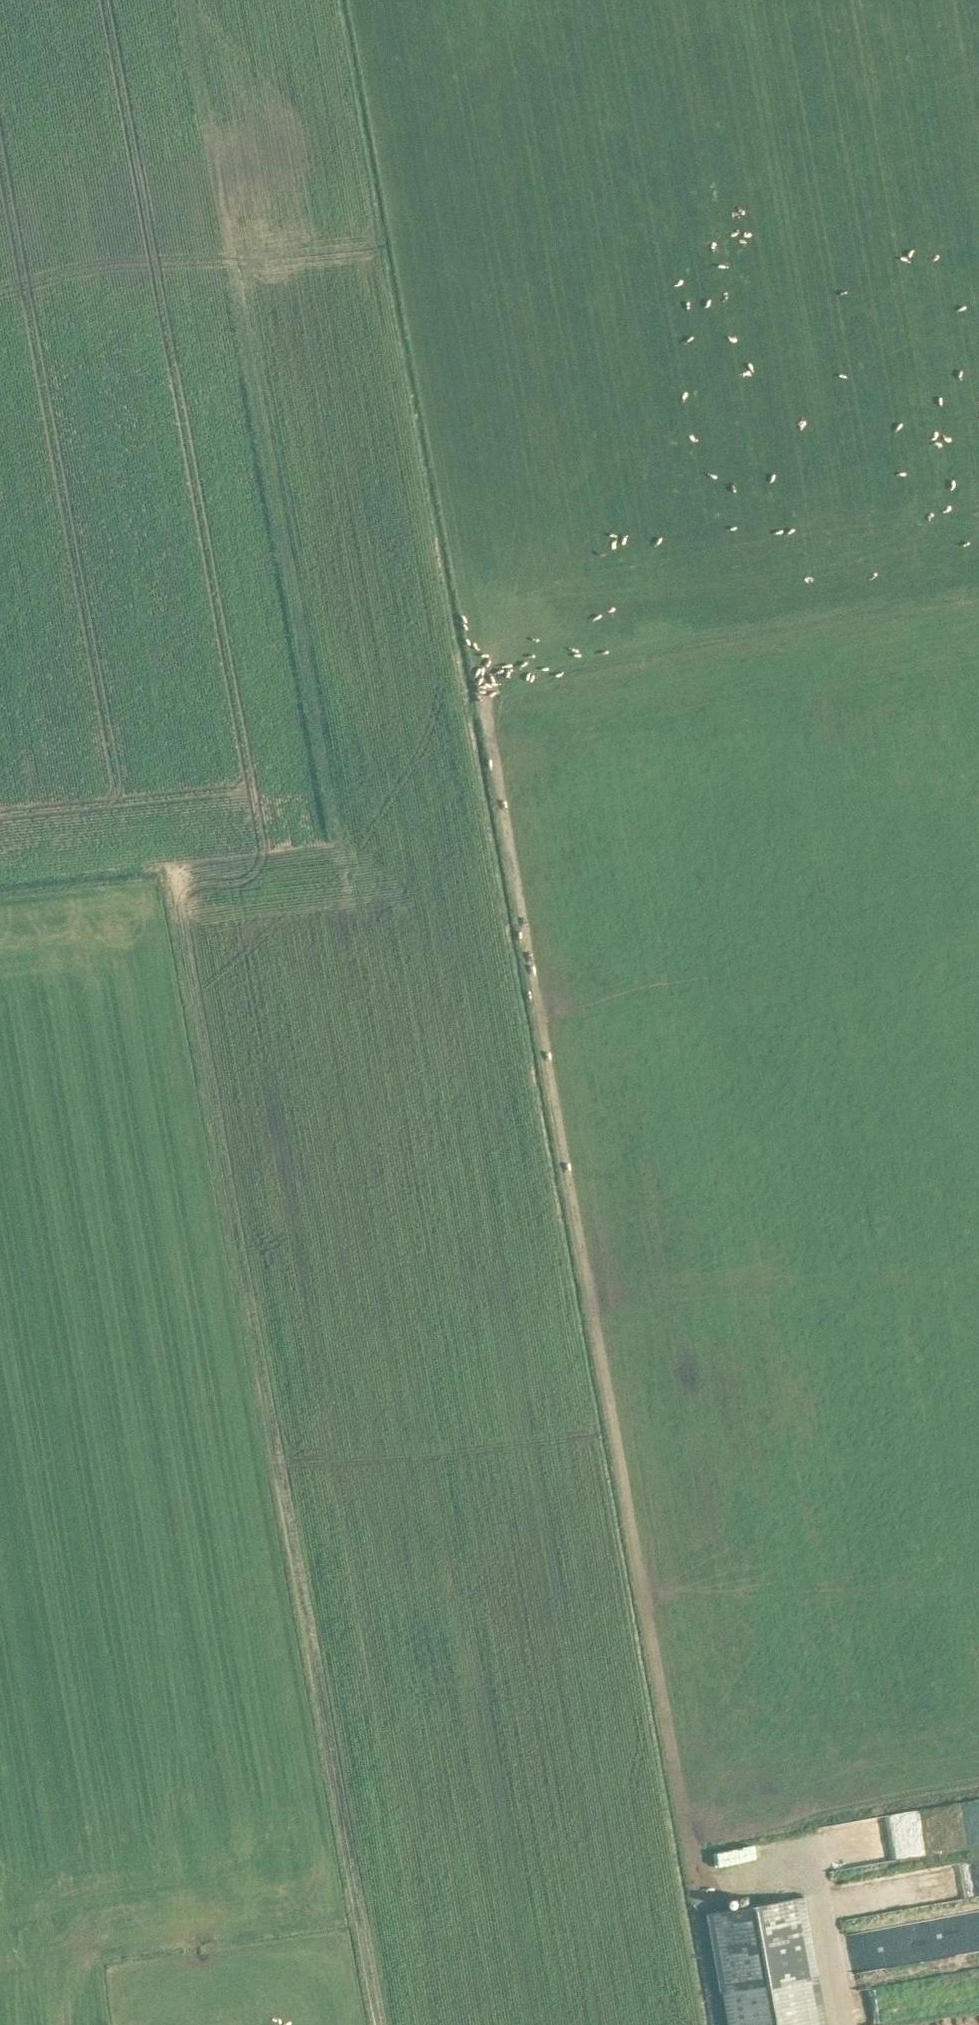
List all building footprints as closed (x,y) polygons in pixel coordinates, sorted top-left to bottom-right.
[(840,1882),(841,1915),(876,1914),(874,1880),(840,1882)] [(710,1912),(724,1991),(730,2024),(827,2024),(818,1974),(804,1896),(710,1912)]
